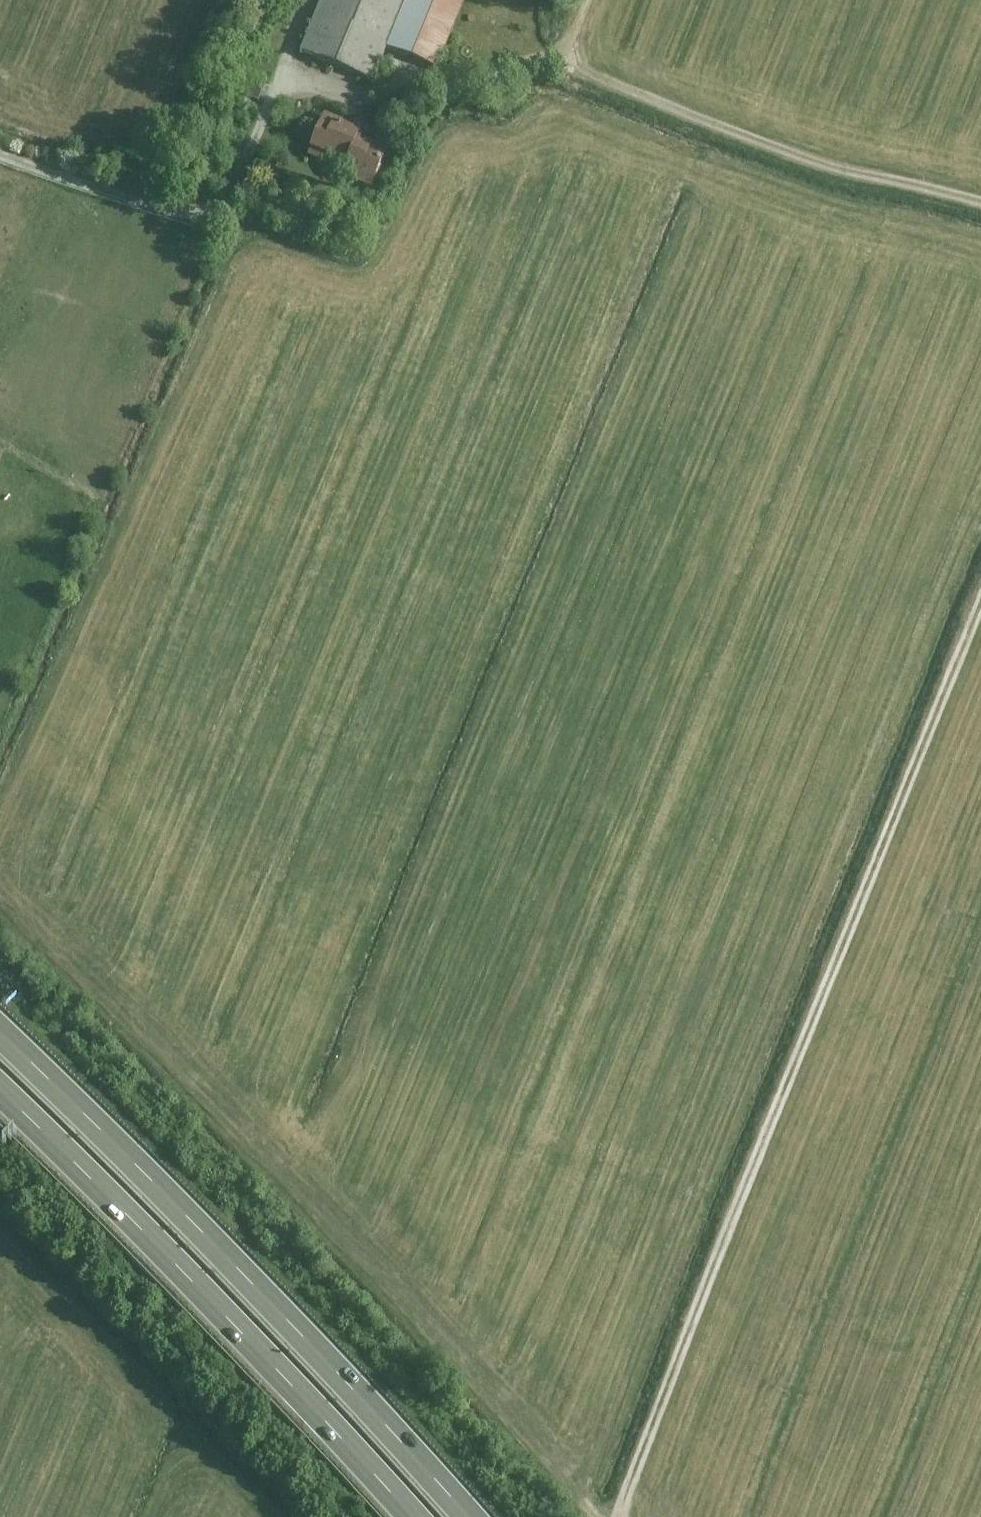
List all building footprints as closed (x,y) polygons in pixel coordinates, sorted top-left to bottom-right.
[(306,45),(379,71),(405,0),(323,0),(306,45)] [(397,42),(442,59),(464,0),(413,0),(397,42)] [(323,118),(310,150),(332,159),(333,157),(348,163),(345,170),(342,177),(371,189),(385,156),(359,145),(363,134),(323,118)]
